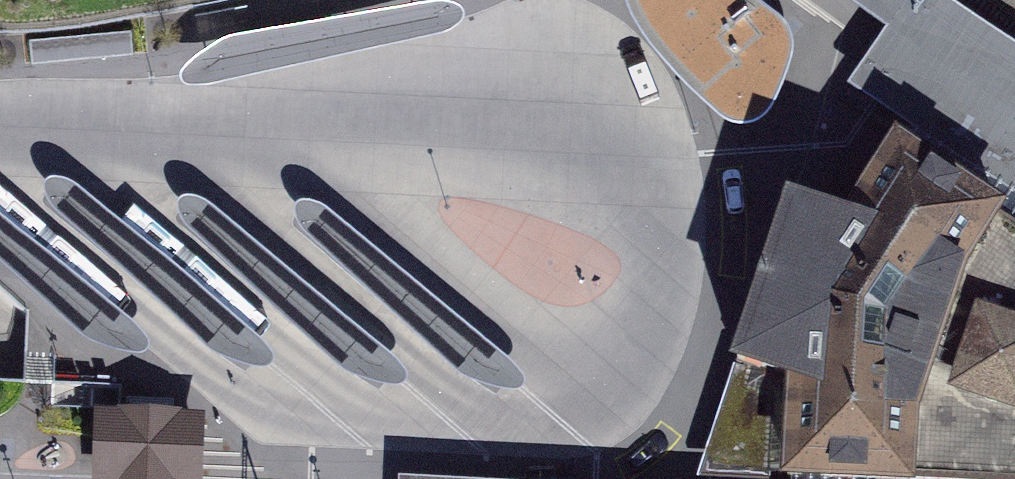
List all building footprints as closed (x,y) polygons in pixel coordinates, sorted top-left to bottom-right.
[(235,22),(224,26),(213,31),(194,44),(182,55),(179,61),(179,67),(183,72),(189,75),(204,75),(449,20),(460,12),(465,6),(464,0),(371,0),(235,22)] [(780,16),(759,0),(624,0),(628,11),(639,32),(658,56),(689,88),(703,102),(716,113),(724,119),(731,122),(740,124),(750,123),(759,120),(766,114),(772,105),(781,87),(788,69),(792,56),(793,45),(792,34),(787,24),(780,16)] [(958,5),(951,0),(851,0),(867,12),(887,25),(848,82),(898,118),(895,123),(936,150),(1007,197),(1000,209),(1014,219),(1014,44),(958,5)] [(131,29),(27,35),(29,57),(132,51),(131,29)] [(695,476),(770,478),(770,474),(791,474),(865,478),(898,478),(915,478),(920,405),(967,259),(1000,209),(1007,197),(936,150),(895,123),(855,189),(846,202),(785,182),(729,354),(736,356),(695,476)] [(262,339),(74,183),(65,179),(56,177),(50,177),(45,180),(43,184),(43,191),(46,199),(51,207),(206,348),(218,355),(263,367),(270,365),(273,358),(270,348),(262,339)] [(395,359),(206,202),(193,196),(185,195),(179,198),(176,204),(177,212),(181,221),(342,370),(350,375),(396,384),(403,383),(406,378),(406,372),(401,366),(395,359)] [(514,364),(322,205),(315,202),(308,200),(302,199),(296,202),(292,208),(293,215),(296,222),(300,228),(458,374),(467,379),(513,389),(519,387),(523,383),(523,379),(520,373),(514,364)] [(915,478),(1014,478),(1014,219),(1000,209),(967,259),(920,405),(915,478)] [(0,214),(0,262),(82,337),(96,344),(112,349),(126,353),(135,354),(143,354),(147,351),(148,345),(147,340),(144,333),(134,323),(0,214)] [(101,475),(184,478),(192,478),(194,425),(103,421),(101,475)]
